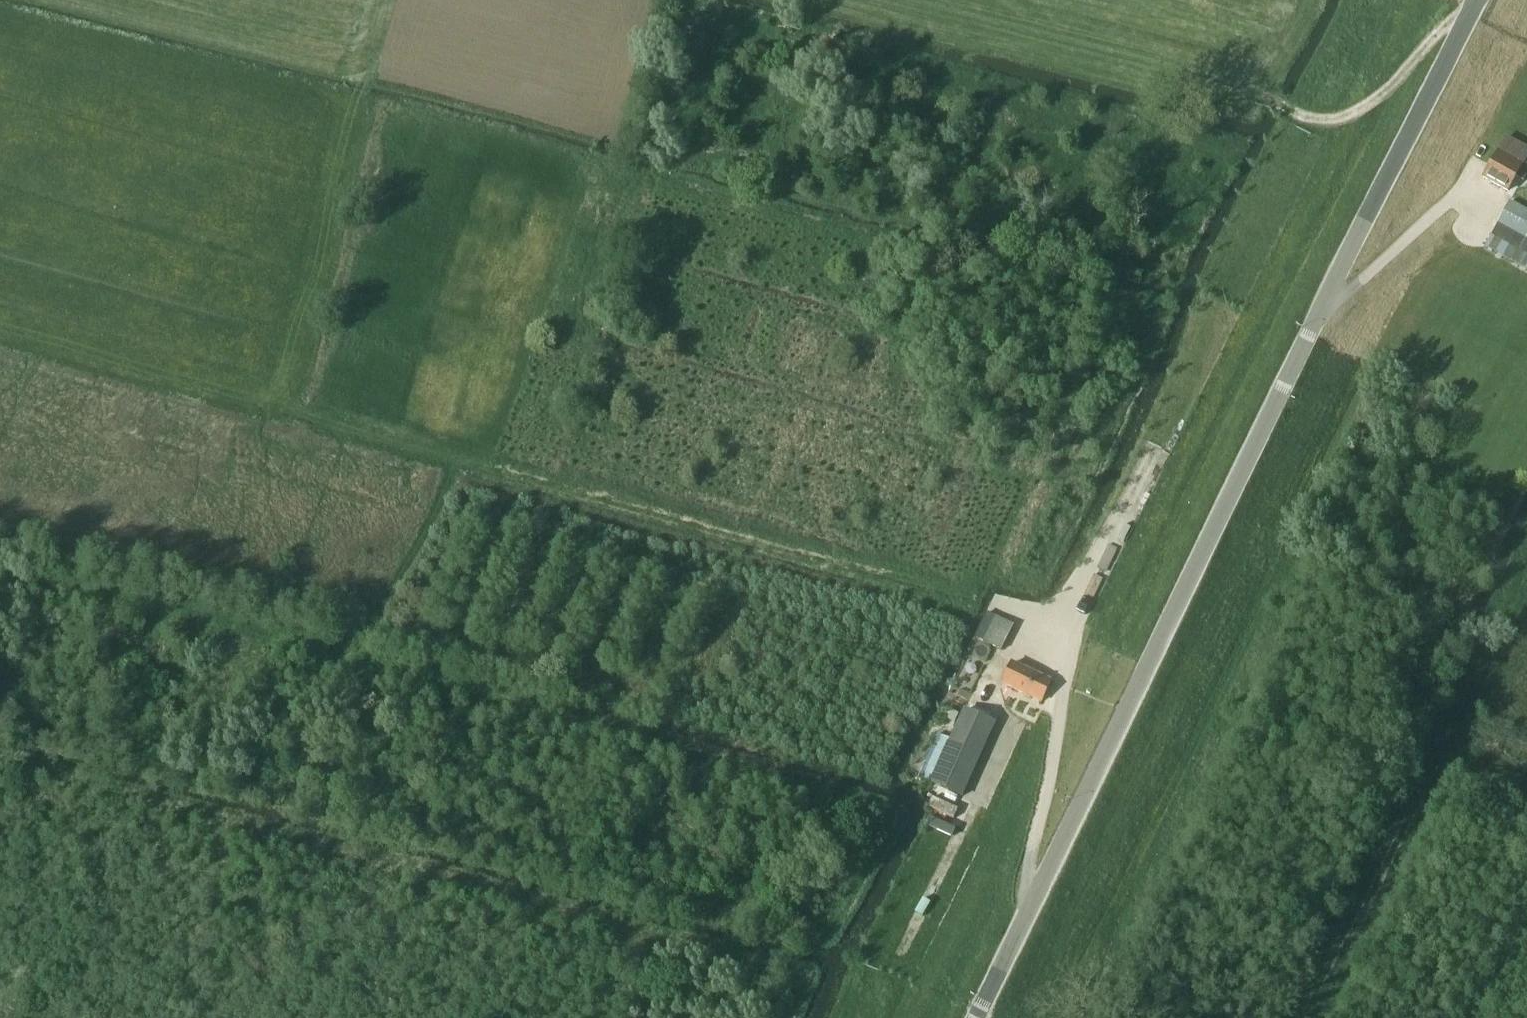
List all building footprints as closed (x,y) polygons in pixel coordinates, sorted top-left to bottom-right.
[(1505,139),(1484,178),(1508,191),(1515,178),(1523,182),(1526,175),(1526,166),(1523,164),(1526,157),(1526,150),(1505,139)] [(1510,201),(1491,237),(1526,256),(1526,211),(1510,201)] [(1013,626),(995,617),(982,643),(1001,652),(1013,626)] [(1041,703),(1051,681),(1024,668),(1023,669),(1012,664),(1002,684),(1014,690),(1013,690),(1041,703)] [(962,797),(995,724),(965,710),(951,741),(940,736),(921,778),(962,797)]
